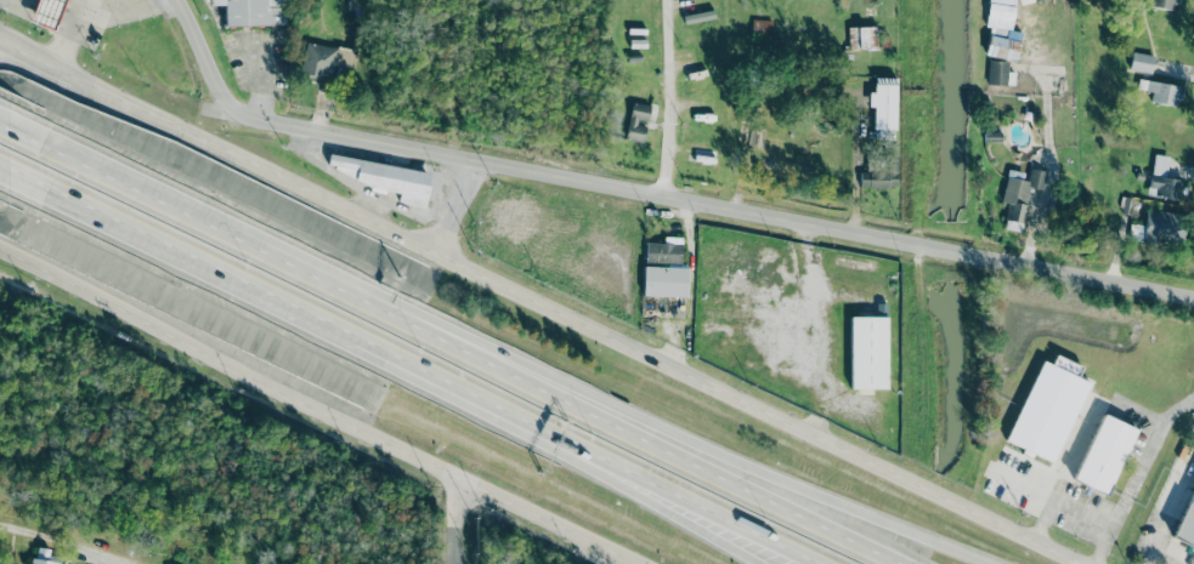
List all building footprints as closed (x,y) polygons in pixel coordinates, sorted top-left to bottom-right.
[(30,22),(54,30),(64,0),(37,0),(30,22)] [(210,6),(225,5),(225,26),(284,25),(284,0),(210,0),(210,6)] [(989,25),(985,56),(1017,59),(1020,33),(1011,32),(1015,0),(989,0),(985,25),(989,25)] [(1144,5),(1173,8),(1174,0),(1145,0),(1144,5)] [(714,17),(713,10),(681,15),(684,23),(714,17)] [(771,19),(751,18),(751,35),(770,36),(771,19)] [(848,49),(876,47),(875,25),(848,27),(848,49)] [(301,74),(334,79),(335,65),(353,68),(356,49),(305,42),(301,74)] [(1153,55),(1131,51),(1128,69),(1150,73),(1153,55)] [(1014,85),(1014,72),(1007,70),(1007,61),(988,59),(988,84),(1014,85)] [(895,78),(873,76),(873,91),(868,91),(867,107),(872,107),(872,138),(894,138),(895,78)] [(1151,91),(1150,101),(1175,106),(1178,85),(1138,78),(1137,89),(1151,91)] [(650,104),(630,102),(627,138),(643,141),(645,123),(647,123),(650,104)] [(335,165),(328,164),(330,153),(431,173),(425,209),(407,205),(398,201),(400,193),(386,190),(385,194),(370,190),(372,187),(335,169),(335,165)] [(1168,155),(1153,153),(1148,194),(1178,198),(1181,172),(1167,170),(1168,155)] [(859,170),(860,188),(898,187),(896,155),(883,155),(883,170),(859,170)] [(1045,170),(1028,167),(1026,172),(1007,169),(1001,201),(1007,203),(1002,228),(1022,232),(1030,186),(1042,188),(1045,170)] [(1130,223),(1128,240),(1183,241),(1184,212),(1145,211),(1144,224),(1130,223)] [(645,243),(645,262),(680,263),(681,237),(663,237),(663,243),(645,243)] [(643,266),(641,296),(685,296),(686,267),(643,266)] [(885,315),(849,317),(849,388),(887,388),(885,315)] [(1041,359),(1006,440),(1053,461),(1088,381),(1077,376),(1082,366),(1054,354),(1051,364),(1041,359)] [(1134,428),(1102,414),(1073,480),(1105,495),(1134,428)] [(1173,540),(1193,547),(1193,484),(1173,540)] [(62,559),(52,557),(53,549),(35,547),(32,563),(61,563),(62,559)]
